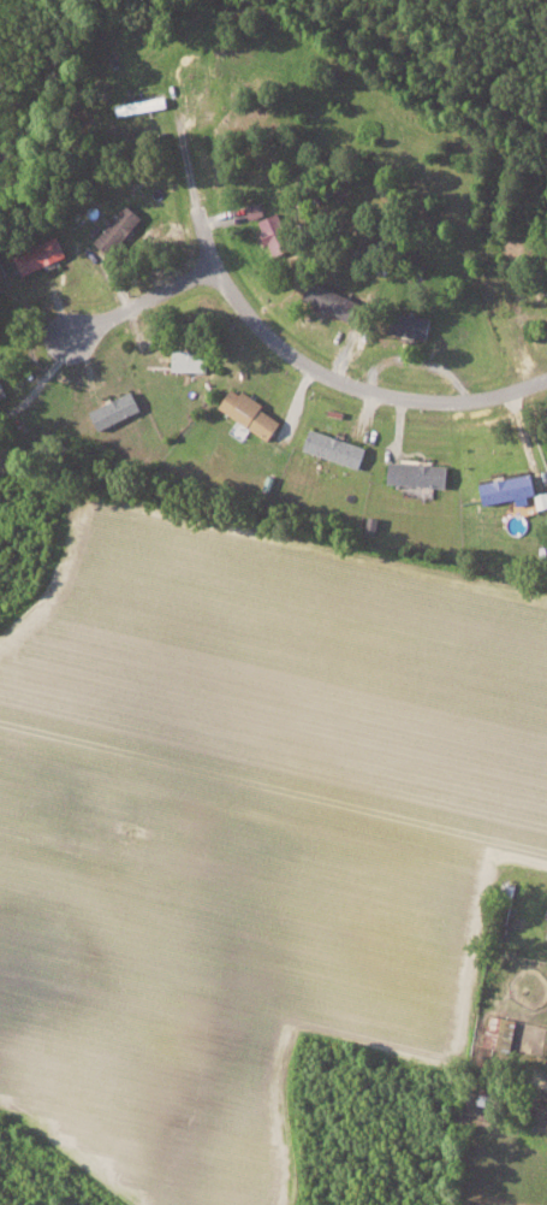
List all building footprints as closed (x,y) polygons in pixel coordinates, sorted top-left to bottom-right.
[(97,242),(116,255),(144,215),(125,201),(97,242)] [(298,249),(281,211),(260,220),(277,258),(298,249)] [(70,257),(61,235),(17,252),(26,274),(70,257)] [(304,299),(360,323),(368,303),(313,279),(304,299)] [(434,316),(401,313),(399,335),(432,338),(434,316)] [(211,371),(212,350),(177,348),(177,370),(211,371)] [(9,396),(0,373),(0,400),(9,396)] [(222,408),(273,440),(284,421),(264,409),(267,405),(236,385),(222,408)] [(102,430),(144,410),(135,389),(92,409),(102,430)] [(363,466),(368,444),(313,430),(308,452),(363,466)] [(392,484),(450,486),(451,464),(393,462),(392,484)] [(487,1045),(515,1048),(518,1017),(490,1014),(487,1045)]
